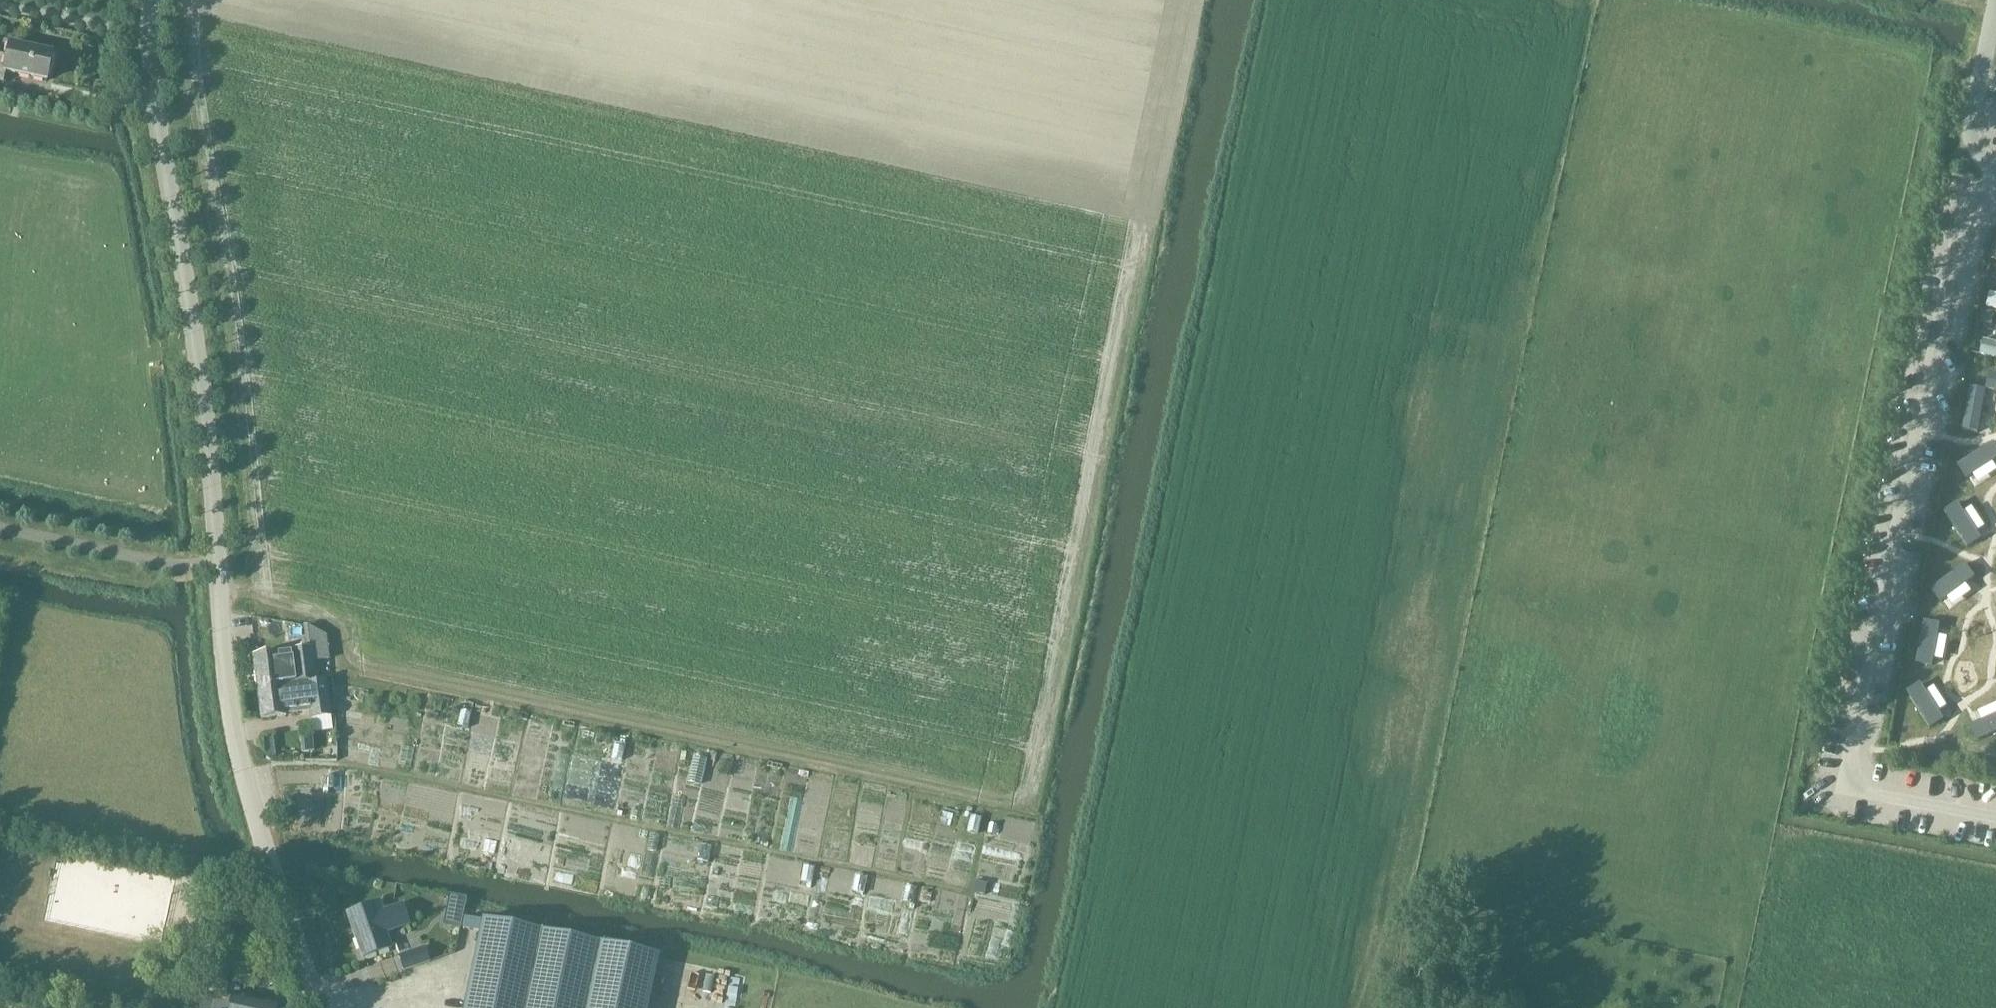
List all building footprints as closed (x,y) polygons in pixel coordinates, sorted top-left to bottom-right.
[(0,55),(0,82),(3,82),(5,71),(46,80),(52,53),(10,43),(7,56),(0,55)] [(1971,399),(1993,403),(1995,388),(1995,379),(1976,375),(1971,399)] [(1961,460),(1980,461),(1982,438),(1962,436),(1961,460)] [(1955,480),(1953,501),(1972,503),(1974,482),(1955,480)] [(1946,547),(1966,552),(1971,529),(1951,524),(1946,547)] [(1985,533),(1983,557),(1995,558),(1995,534),(1985,533)] [(1961,570),(1963,557),(1940,553),(1937,565),(1961,570)] [(1940,649),(1947,618),(1929,614),(1918,662),(1928,665),(1933,647),(1940,649)] [(254,656),(258,687),(306,681),(316,680),(312,649),(291,652),(291,653),(277,655),(277,654),(254,656)] [(1912,694),(1932,697),(1934,674),(1914,672),(1912,694)] [(306,683),(306,681),(258,687),(262,718),(285,715),(284,713),(297,711),(296,701),(308,700),(310,719),(330,716),(326,681),(306,683)] [(1987,683),(1982,708),(1995,711),(1995,685),(1987,683)] [(1924,713),(1921,737),(1946,740),(1949,716),(1924,713)] [(1959,734),(1983,739),(1986,727),(1962,722),(1959,734)] [(327,790),(340,791),(342,750),(328,750),(327,790)] [(619,819),(616,834),(648,840),(651,824),(619,819)] [(700,852),(665,847),(661,874),(676,876),(679,859),(698,862),(700,852)] [(823,873),(823,853),(809,853),(809,872),(823,873)] [(871,882),(873,863),(863,862),(861,881),(871,882)] [(910,891),(922,894),(927,874),(914,872),(910,891)] [(384,910),(381,902),(347,914),(362,958),(391,948),(387,934),(410,926),(402,904),(384,910)] [(541,931),(482,919),(482,921),(466,918),(463,929),(479,933),(464,1007),(647,1007),(658,957),(541,931)] [(403,973),(428,965),(423,950),(399,959),(403,973)] [(215,997),(202,994),(199,1007),(275,1007),(276,1003),(217,989),(215,997)]
